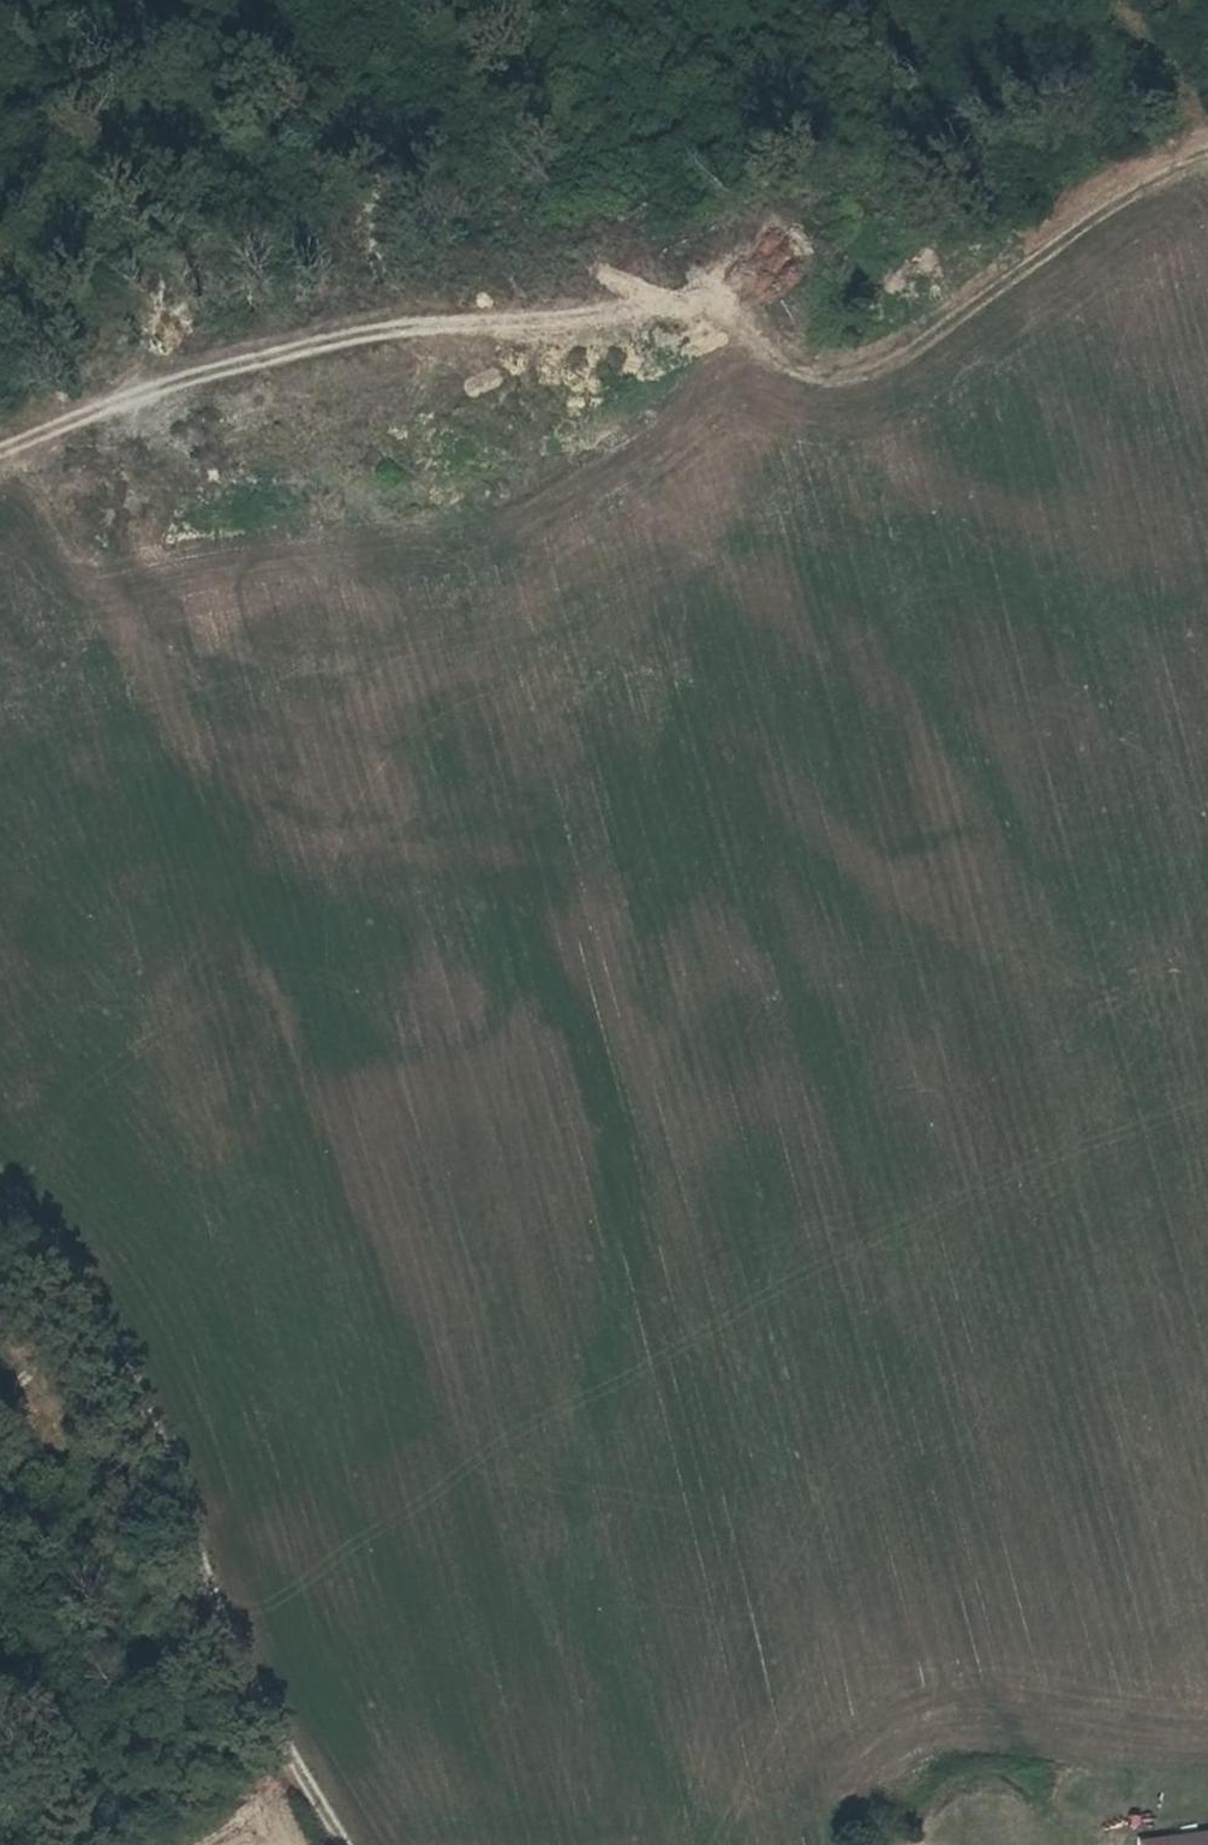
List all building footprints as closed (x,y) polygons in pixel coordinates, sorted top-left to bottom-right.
[(1204,1821),(1117,1831),(1118,1844),(1207,1844),(1204,1821)]
